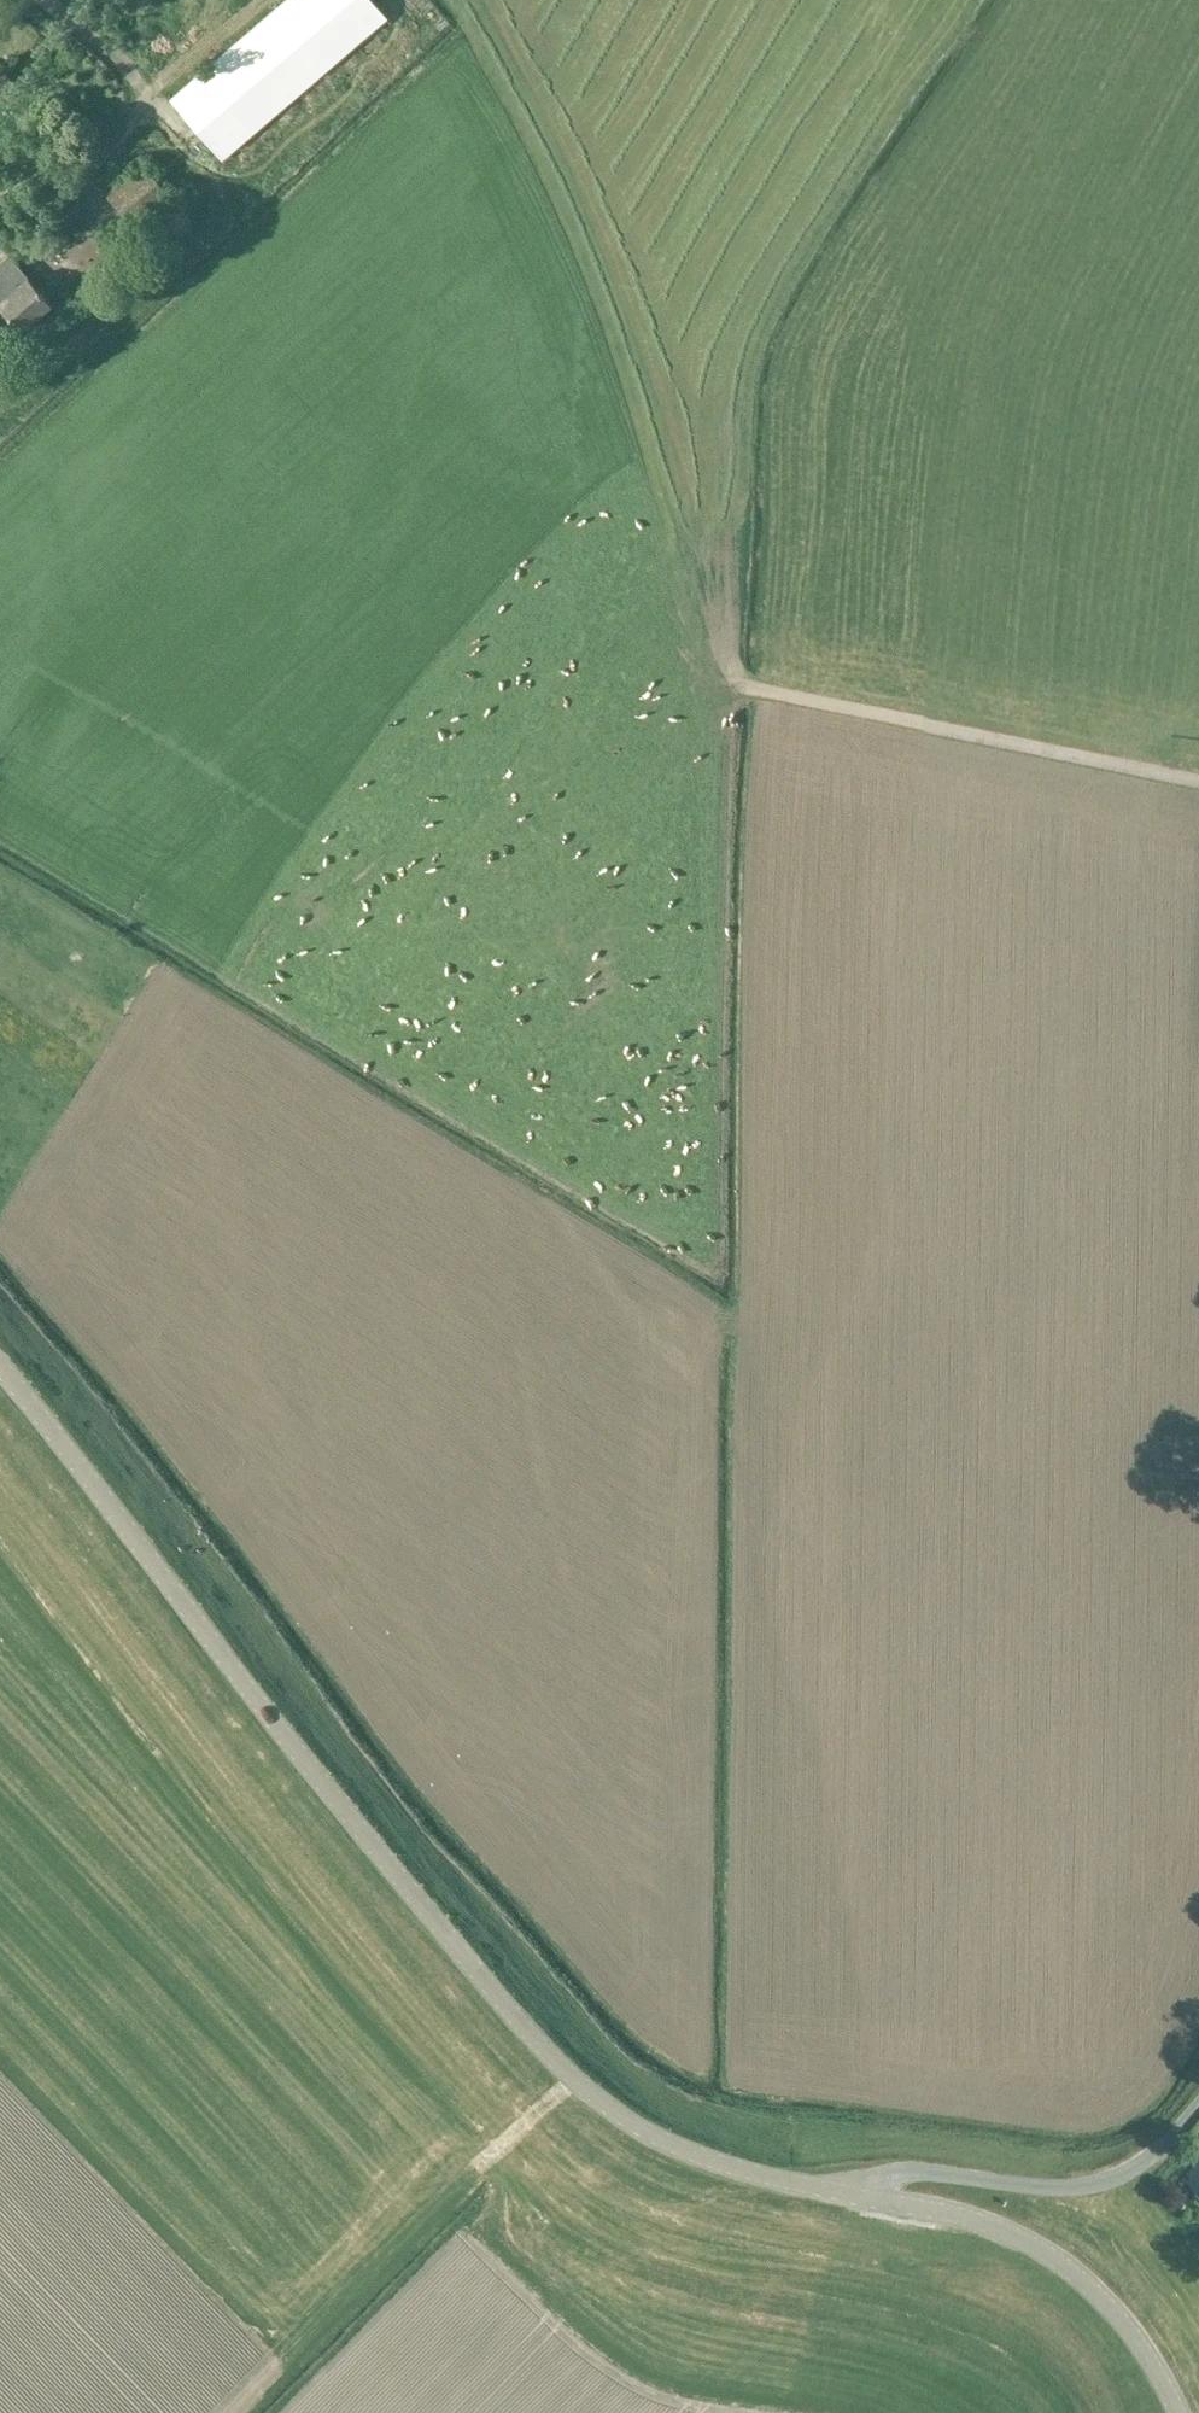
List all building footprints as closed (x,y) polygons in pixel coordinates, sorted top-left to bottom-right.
[(368,0),(285,0),(170,98),(222,159),(385,20),(368,0)] [(105,191),(136,229),(171,198),(142,163),(105,191)] [(18,330),(48,303),(6,256),(0,262),(0,310),(18,330)] [(994,2223),(998,2211),(976,2203),(971,2215),(994,2223)]
